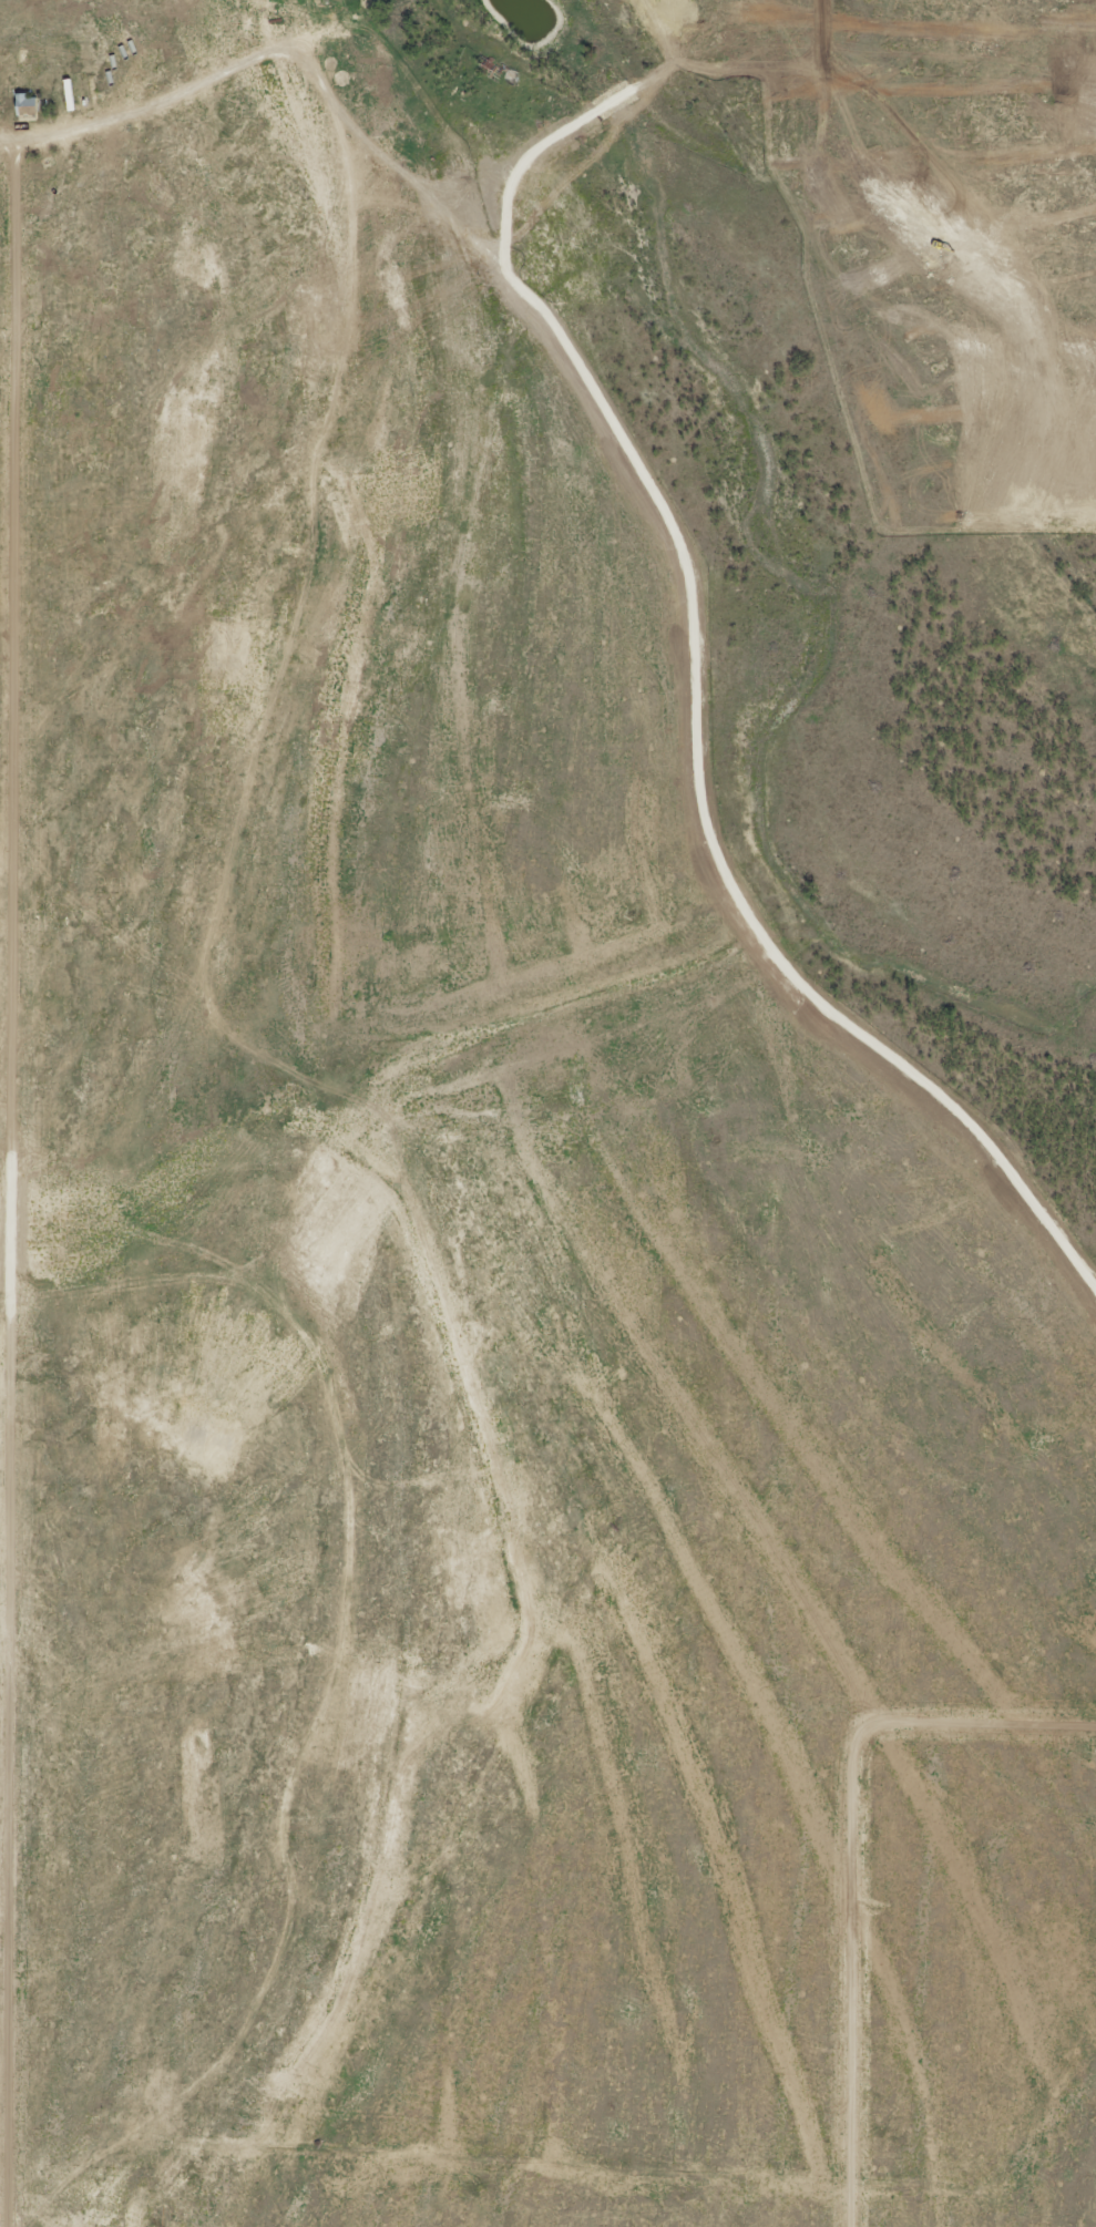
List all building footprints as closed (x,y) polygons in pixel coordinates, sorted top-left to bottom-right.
[(13,120),(23,120),(23,117),(33,117),(33,94),(13,94),(13,120)]
